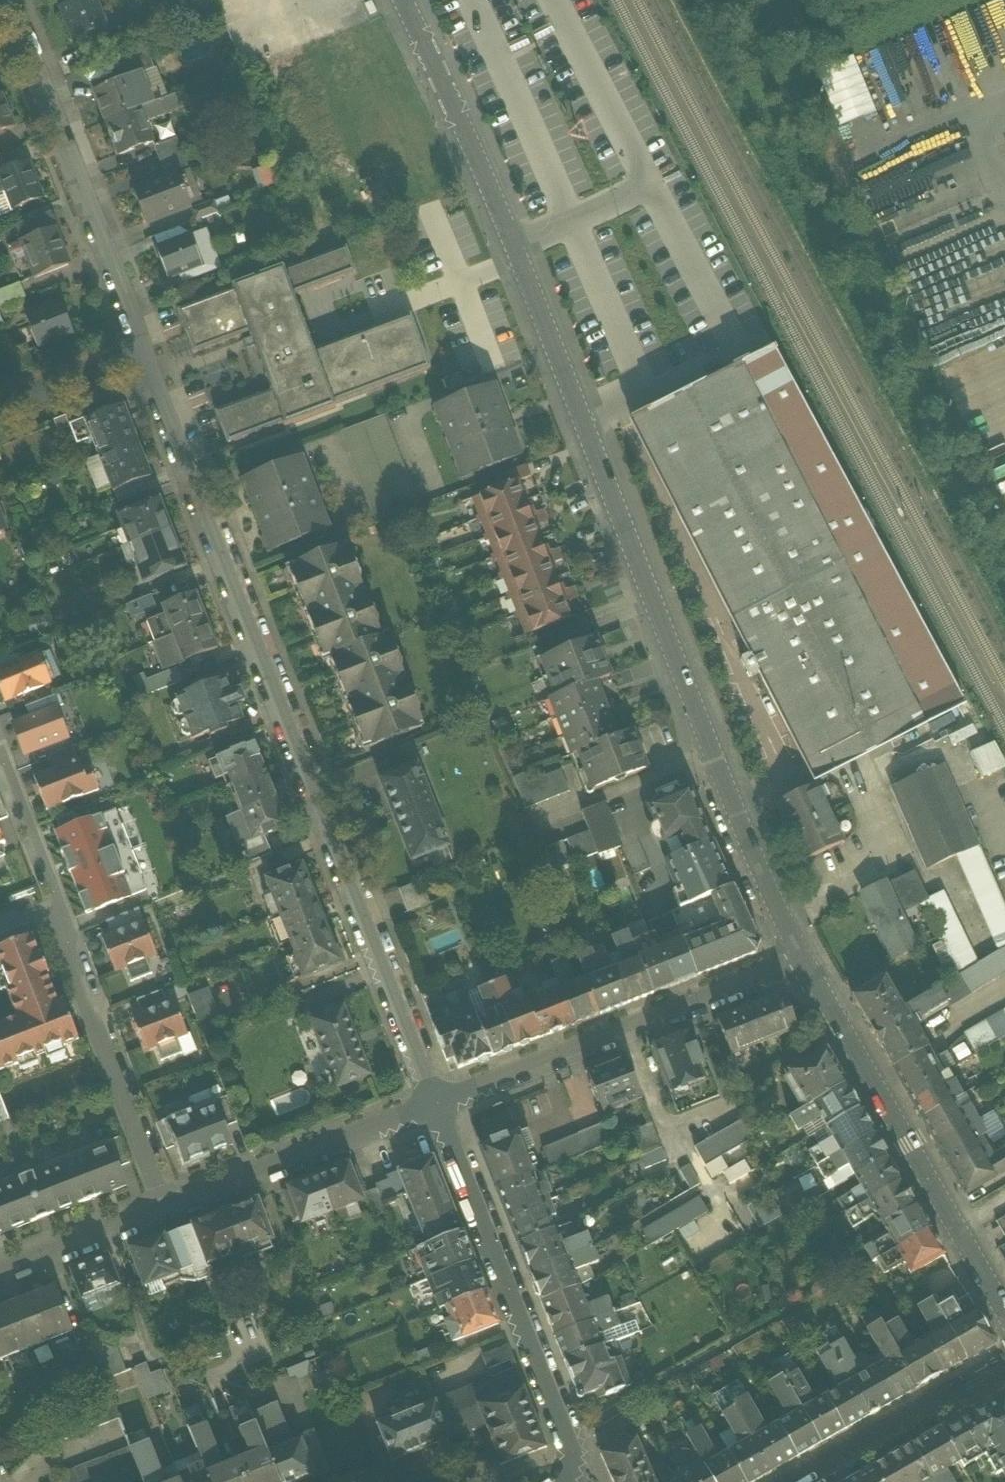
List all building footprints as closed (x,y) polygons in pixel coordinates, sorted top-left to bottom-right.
[(74,41),(91,35),(90,34),(101,30),(95,14),(100,13),(95,0),(80,0),(61,7),(74,41)] [(91,35),(96,49),(118,41),(112,26),(101,30),(90,34),(91,35)] [(113,60),(121,81),(140,73),(141,75),(155,70),(146,48),(113,60)] [(838,127),(876,112),(853,56),(815,71),(838,127)] [(107,122),(141,110),(140,109),(152,104),(141,75),(140,73),(121,81),(112,84),(112,83),(102,87),(102,88),(95,91),(107,122)] [(2,94),(0,95),(0,133),(15,127),(2,94)] [(175,96),(160,101),(165,115),(179,110),(175,96)] [(146,122),(165,115),(160,101),(152,104),(140,109),(141,110),(146,122)] [(146,122),(141,110),(107,122),(119,155),(153,142),(146,122)] [(157,157),(162,169),(185,160),(180,148),(157,157)] [(188,169),(185,160),(162,169),(166,178),(177,174),(188,169)] [(12,210),(42,198),(29,163),(0,174),(0,179),(5,193),(12,210)] [(132,191),(145,223),(188,206),(189,206),(177,174),(166,178),(132,191)] [(0,195),(0,217),(13,212),(12,210),(5,193),(0,195)] [(190,210),(194,220),(215,212),(211,202),(190,210)] [(16,225),(22,241),(54,229),(56,228),(49,212),(16,225)] [(68,265),(54,229),(22,241),(36,278),(68,265)] [(205,230),(189,236),(201,266),(182,273),(185,281),(209,272),(209,271),(216,268),(209,251),(206,252),(204,247),(211,245),(205,230)] [(167,279),(182,273),(201,266),(189,236),(156,249),(167,279)] [(347,252),(285,275),(295,301),(357,278),(347,252)] [(314,354),(295,301),(285,275),(283,269),(234,287),(235,290),(251,333),(273,391),(285,423),(286,426),(335,407),(333,404),(314,354)] [(195,354),(251,333),(235,290),(179,311),(195,354)] [(25,314),(39,348),(73,334),(61,302),(39,310),(38,309),(25,314)] [(410,318),(314,354),(333,404),(428,368),(410,318)] [(634,428),(641,441),(678,422),(672,409),(689,400),(696,413),(715,403),(709,390),(718,385),(725,398),(773,373),(766,360),(777,354),(774,349),(738,368),(671,402),(632,423),(634,428)] [(805,763),(916,706),(936,695),(945,715),(965,705),(777,354),(766,360),(773,373),(725,398),(718,385),(709,390),(715,403),(696,413),(689,400),(672,409),(678,422),(641,441),(678,512),(677,513),(750,656),(741,660),(746,669),(750,678),(759,673),(805,763)] [(439,409),(465,476),(517,456),(507,429),(508,428),(504,416),(502,417),(491,389),(439,409)] [(229,444),(285,423),(273,391),(217,412),(229,444)] [(123,407),(87,421),(89,427),(93,438),(100,456),(137,442),(123,407)] [(78,443),(83,441),(79,431),(89,427),(87,421),(71,427),(78,443)] [(93,438),(89,427),(79,431),(83,441),(93,438)] [(100,456),(102,461),(111,485),(113,491),(143,479),(151,477),(137,442),(100,456)] [(98,490),(111,485),(102,461),(95,464),(96,467),(90,469),(98,490)] [(247,482),(273,549),(325,528),(315,501),(317,500),(312,489),(310,489),(299,461),(247,482)] [(503,474),(507,486),(517,482),(518,483),(531,478),(526,466),(503,474)] [(148,491),(143,479),(113,491),(118,503),(148,491)] [(473,499),(481,519),(525,502),(518,483),(517,482),(507,486),(473,499)] [(118,516),(124,531),(130,546),(171,530),(165,516),(164,516),(159,500),(118,516)] [(481,519),(488,539),(533,521),(530,516),(525,502),(481,519)] [(530,516),(533,521),(546,516),(544,511),(530,516)] [(548,522),(546,516),(533,521),(535,527),(548,522)] [(488,539),(496,558),(540,541),(535,527),(533,521),(488,539)] [(171,530),(130,546),(135,560),(144,584),(185,568),(179,553),(180,552),(171,530)] [(123,549),(130,546),(124,531),(117,534),(123,549)] [(496,558),(503,577),(548,560),(545,554),(540,541),(496,558)] [(128,563),(135,560),(130,546),(123,549),(128,563)] [(315,624),(328,658),(386,636),(386,635),(380,637),(345,547),(293,567),(293,568),(285,571),(284,574),(286,580),(290,582),(297,579),(311,613),(307,614),(305,618),(307,623),(311,625),(315,624)] [(545,554),(548,560),(561,555),(559,549),(545,554)] [(563,560),(561,555),(548,560),(550,566),(563,560)] [(503,577),(511,597),(555,579),(550,566),(548,560),(503,577)] [(511,597),(518,616),(563,599),(560,593),(555,579),(511,597)] [(560,593),(563,599),(576,593),(574,588),(560,593)] [(165,615),(173,635),(207,623),(196,592),(162,605),(165,615)] [(578,599),(576,593),(563,599),(565,604),(578,599)] [(151,595),(126,605),(131,619),(157,608),(151,595)] [(565,604),(563,599),(518,616),(526,636),(570,619),(565,604)] [(147,621),(155,643),(173,635),(165,615),(147,621)] [(218,650),(207,623),(173,635),(183,663),(218,650)] [(183,663),(173,635),(155,643),(166,670),(183,663)] [(422,727),(386,636),(328,658),(329,659),(335,657),(348,691),(344,692),(342,696),(345,702),(348,703),(352,702),(365,735),(357,739),(355,742),(358,748),(361,750),(369,747),(370,747),(422,727)] [(542,659),(556,696),(557,697),(595,682),(610,677),(604,663),(606,662),(602,652),(600,652),(595,638),(542,659)] [(2,670),(0,670),(0,686),(7,702),(51,684),(50,682),(62,677),(51,652),(39,656),(39,655),(2,670)] [(146,680),(151,694),(181,682),(176,669),(146,680)] [(140,698),(151,694),(146,680),(144,674),(133,678),(140,698)] [(177,699),(192,740),(210,733),(211,737),(227,731),(226,727),(243,720),(237,705),(244,702),(240,691),(233,694),(227,679),(210,686),(208,682),(192,688),(194,692),(177,699)] [(550,699),(557,718),(602,700),(595,682),(557,697),(556,696),(550,699)] [(25,707),(29,719),(55,709),(63,706),(59,695),(25,707)] [(925,724),(945,715),(936,695),(916,706),(925,724)] [(557,718),(565,737),(610,719),(602,700),(557,718)] [(916,706),(805,763),(814,780),(925,724),(916,706)] [(29,719),(13,725),(25,755),(67,738),(55,709),(29,719)] [(572,756),(579,753),(578,752),(616,737),(610,719),(565,737),(572,756)] [(631,731),(616,737),(578,752),(579,753),(594,791),(647,770),(641,756),(643,755),(639,744),(637,745),(631,731)] [(232,786),(236,784),(265,773),(259,756),(260,756),(255,744),(245,748),(244,747),(229,753),(229,754),(216,759),(224,778),(228,777),(232,786)] [(955,787),(1004,765),(994,744),(945,765),(955,787)] [(48,759),(52,770),(79,760),(74,749),(48,759)] [(216,781),(224,778),(216,759),(208,762),(216,781)] [(34,778),(47,811),(99,791),(89,765),(81,768),(79,760),(52,770),(34,778)] [(414,861),(417,870),(433,864),(429,855),(449,847),(418,765),(381,779),(412,862),(414,861)] [(892,789),(927,869),(956,856),(979,846),(955,792),(943,766),(892,789)] [(513,778),(525,809),(569,792),(561,770),(528,783),(524,774),(513,778)] [(236,784),(246,811),(276,799),(277,798),(267,772),(265,773),(236,784)] [(775,803),(802,861),(843,841),(816,784),(775,803)] [(654,824),(662,843),(667,841),(674,858),(711,842),(704,826),(705,826),(690,789),(679,794),(677,789),(672,791),(650,800),(652,805),(659,822),(654,824)] [(287,828),(276,799),(246,811),(241,812),(253,841),(263,837),(264,837),(278,831),(287,828)] [(569,839),(578,862),(597,854),(598,856),(621,848),(605,806),(604,803),(582,813),(583,815),(589,831),(569,839)] [(647,807),(654,824),(659,822),(652,805),(647,807)] [(61,831),(55,834),(62,851),(61,852),(61,853),(63,853),(70,871),(68,871),(69,873),(70,872),(79,895),(78,896),(86,914),(116,902),(146,891),(114,810),(78,825),(61,831)] [(238,847),(253,841),(241,812),(227,818),(238,847)] [(57,820),(61,831),(78,825),(73,814),(57,820)] [(245,849),(251,864),(271,857),(264,837),(263,837),(253,841),(254,846),(245,849)] [(669,860),(674,858),(667,841),(662,843),(669,860)] [(538,853),(547,875),(571,864),(563,842),(538,853)] [(709,897),(732,887),(713,842),(711,842),(674,858),(669,860),(665,862),(676,890),(677,891),(682,889),(689,906),(709,897)] [(998,952),(1004,948),(1004,904),(979,846),(956,856),(998,952)] [(454,861),(449,847),(429,855),(433,864),(434,869),(454,861)] [(267,880),(280,913),(315,900),(302,866),(267,880)] [(915,905),(922,902),(927,899),(914,873),(902,879),(915,905)] [(902,879),(887,887),(899,913),(915,905),(902,879)] [(398,890),(407,913),(430,904),(420,881),(398,890)] [(911,938),(899,913),(887,887),(885,883),(862,894),(893,960),(917,949),(911,938)] [(732,887),(709,897),(715,911),(721,926),(712,930),(697,936),(683,941),(697,977),(756,954),(760,944),(732,887)] [(680,909),(689,906),(682,889),(677,891),(676,890),(673,892),(680,909)] [(944,891),(927,899),(922,902),(957,977),(978,964),(944,891)] [(698,918),(706,915),(715,911),(709,897),(689,906),(680,909),(672,913),(676,923),(694,917),(698,918)] [(280,913),(291,941),(327,927),(321,913),(320,913),(315,900),(280,913)] [(106,922),(111,935),(143,922),(143,923),(145,922),(139,909),(106,922)] [(721,926),(715,911),(706,915),(710,924),(712,930),(721,926)] [(626,928),(627,931),(635,951),(657,942),(656,941),(653,934),(649,935),(644,921),(626,928)] [(125,968),(131,983),(152,975),(147,960),(156,956),(143,923),(143,922),(111,935),(102,939),(115,972),(125,968)] [(697,936),(712,930),(710,924),(695,930),(697,936)] [(32,936),(27,925),(9,932),(0,935),(0,949),(32,936)] [(327,927),(291,941),(290,942),(295,956),(293,957),(302,979),(343,963),(337,948),(335,949),(327,927)] [(613,937),(619,952),(624,964),(638,959),(635,951),(627,931),(613,937)] [(657,942),(660,949),(682,940),(679,932),(656,941),(657,942)] [(32,936),(0,949),(0,973),(3,971),(10,988),(6,989),(6,990),(17,1018),(0,1025),(0,1072),(18,1065),(20,1064),(18,1061),(33,1055),(35,1059),(36,1058),(46,1054),(47,1054),(45,1050),(60,1044),(62,1048),(63,1048),(79,1042),(63,1001),(58,1002),(48,976),(49,975),(41,954),(40,955),(32,936)] [(683,941),(682,940),(660,949),(674,986),(697,977),(683,941)] [(652,995),(674,986),(660,949),(657,942),(635,951),(638,959),(652,995)] [(546,951),(551,963),(565,958),(560,946),(546,951)] [(578,955),(587,979),(612,969),(608,956),(604,946),(591,951),(590,950),(578,955)] [(949,981),(960,1000),(1004,973),(1004,948),(998,952),(978,964),(957,977),(949,981)] [(612,969),(624,964),(619,952),(608,956),(612,969)] [(586,979),(575,984),(561,989),(575,1025),(586,1020),(600,1015),(587,979),(578,955),(577,956),(586,979)] [(296,981),(302,979),(293,957),(288,959),(296,981)] [(575,984),(565,958),(551,963),(556,978),(561,989),(575,984)] [(652,995),(638,959),(624,964),(612,969),(626,1005),(652,995)] [(626,1005),(612,969),(587,979),(600,1015),(626,1005)] [(6,990),(6,989),(10,988),(3,971),(0,973),(0,990),(1,993),(6,990)] [(453,979),(457,988),(463,985),(459,976),(453,979)] [(852,996),(871,1027),(903,1008),(885,977),(852,996)] [(541,984),(546,996),(561,989),(556,978),(541,984)] [(491,985),(500,1009),(513,1005),(503,980),(491,985)] [(948,1007),(960,1000),(949,981),(938,987),(947,1002),(946,1003),(948,1007)] [(477,990),(479,994),(487,1015),(500,1009),(491,985),(477,990)] [(936,989),(904,1007),(910,1017),(916,1014),(918,1018),(919,1019),(946,1003),(947,1002),(938,987),(936,989)] [(546,996),(536,1000),(526,1004),(539,1039),(575,1025),(561,989),(546,996)] [(479,994),(477,990),(466,994),(468,999),(479,994)] [(137,1001),(142,1014),(168,1004),(163,991),(137,1001)] [(191,1002),(202,1031),(204,1030),(222,1023),(211,994),(191,1002)] [(476,1019),(487,1015),(479,994),(468,999),(470,1005),(471,1008),(475,1017),(476,1019)] [(524,1000),(526,1004),(536,1000),(534,994),(523,998),(524,1000)] [(718,1021),(731,1056),(797,1030),(784,995),(718,1021)] [(524,1000),(513,1005),(500,1009),(515,1048),(539,1039),(526,1004),(524,1000)] [(133,1017),(146,1051),(156,1047),(177,1039),(187,1035),(174,1002),(168,1004),(142,1014),(133,1017)] [(448,1014),(450,1019),(456,1016),(459,1023),(475,1017),(471,1008),(470,1005),(448,1014)] [(311,1020),(339,1089),(372,1075),(344,1006),(311,1020)] [(880,1047),(893,1068),(927,1047),(910,1017),(904,1007),(903,1008),(871,1027),(869,1028),(880,1047)] [(515,1048),(500,1009),(487,1015),(476,1019),(491,1058),(515,1048)] [(429,1015),(432,1025),(445,1020),(442,1010),(429,1015)] [(976,1055),(1004,1038),(1004,1012),(965,1035),(976,1055)] [(435,1032),(459,1023),(456,1016),(450,1019),(445,1020),(432,1025),(435,1032)] [(476,1019),(475,1017),(459,1023),(435,1032),(446,1062),(454,1059),(458,1069),(474,1063),(475,1064),(491,1058),(476,1019)] [(705,1080),(700,1067),(692,1047),(688,1035),(689,1035),(688,1033),(687,1033),(652,1047),(650,1047),(651,1049),(653,1049),(670,1094),(705,1080)] [(156,1047),(161,1062),(183,1054),(177,1039),(156,1047)] [(47,1054),(46,1054),(48,1060),(65,1053),(63,1048),(62,1048),(60,1044),(45,1050),(47,1054)] [(696,1045),(692,1047),(700,1067),(703,1065),(696,1045)] [(893,1068),(899,1079),(934,1059),(927,1047),(893,1068)] [(799,1090),(808,1106),(813,1104),(846,1085),(826,1050),(788,1072),(799,1090)] [(945,1052),(934,1059),(942,1074),(953,1068),(945,1052)] [(20,1064),(18,1065),(21,1070),(38,1064),(36,1058),(35,1059),(33,1055),(18,1061),(20,1064)] [(587,1074),(591,1083),(599,1103),(603,1115),(624,1107),(621,1099),(639,1092),(625,1057),(586,1072),(585,1072),(586,1075),(587,1074)] [(899,1079),(907,1095),(938,1076),(942,1074),(934,1059),(899,1079)] [(921,1119),(922,1119),(953,1101),(956,1099),(950,1089),(947,1091),(938,1076),(907,1095),(921,1119)] [(597,1104),(599,1103),(591,1083),(589,1084),(597,1104)] [(846,1085),(813,1104),(821,1118),(827,1128),(860,1109),(846,1085)] [(802,1109),(802,1110),(808,1106),(799,1090),(793,1094),(802,1109)] [(642,1100),(639,1092),(621,1099),(624,1107),(642,1100)] [(956,1099),(953,1101),(958,1111),(969,1106),(963,1095),(956,1099)] [(216,1101),(226,1127),(237,1123),(227,1097),(216,1101)] [(215,1099),(191,1108),(209,1154),(233,1145),(226,1127),(216,1101),(215,1099)] [(936,1145),(977,1121),(969,1106),(958,1111),(953,1101),(922,1119),(922,1120),(936,1145)] [(797,1131),(821,1118),(813,1104),(808,1106),(802,1110),(802,1109),(789,1117),(797,1131)] [(184,1164),(209,1154),(191,1108),(167,1118),(167,1120),(177,1146),(184,1164)] [(809,1152),(817,1166),(841,1152),(874,1133),(860,1109),(827,1128),(833,1139),(809,1152)] [(156,1124),(166,1150),(177,1146),(167,1120),(156,1124)] [(694,1146),(705,1166),(721,1157),(749,1141),(742,1120),(694,1146)] [(951,1169),(981,1151),(975,1141),(986,1135),(977,1120),(977,1121),(936,1145),(950,1169),(951,1169)] [(630,1130),(644,1165),(665,1157),(661,1148),(651,1122),(630,1130)] [(602,1125),(579,1134),(586,1154),(610,1145),(602,1125)] [(526,1131),(517,1134),(524,1152),(533,1148),(533,1147),(531,1148),(525,1133),(527,1132),(526,1131)] [(874,1133),(841,1152),(849,1166),(855,1177),(888,1157),(874,1133)] [(517,1134),(507,1138),(491,1145),(481,1149),(497,1190),(533,1175),(524,1152),(517,1134)] [(551,1169),(586,1154),(579,1134),(543,1149),(551,1169)] [(489,1142),(491,1145),(507,1138),(506,1135),(489,1142)] [(992,1145),(986,1135),(975,1141),(981,1151),(992,1145)] [(111,1148),(119,1168),(130,1164),(120,1137),(109,1142),(111,1148)] [(108,1140),(84,1149),(102,1196),(126,1186),(119,1168),(111,1148),(109,1142),(108,1140)] [(992,1145),(981,1151),(987,1162),(998,1156),(992,1145)] [(78,1205),(102,1196),(84,1149),(60,1159),(78,1205)] [(998,1156),(987,1162),(981,1151),(951,1169),(951,1170),(965,1195),(1004,1172),(1004,1151),(998,1156)] [(825,1180),(837,1173),(849,1166),(841,1152),(817,1166),(825,1180)] [(421,1161),(422,1162),(424,1161),(431,1180),(440,1176),(454,1212),(455,1212),(433,1156),(421,1161)] [(725,1172),(728,1169),(721,1157),(705,1166),(713,1178),(725,1172)] [(855,1177),(861,1187),(868,1201),(902,1182),(888,1157),(855,1177)] [(54,1214),(78,1205),(60,1159),(36,1168),(54,1214)] [(725,1172),(731,1183),(752,1171),(745,1159),(728,1169),(725,1172)] [(407,1194),(427,1245),(427,1246),(462,1232),(454,1212),(440,1176),(431,1180),(424,1161),(422,1162),(398,1171),(398,1172),(407,1194)] [(349,1165),(319,1176),(332,1212),(363,1200),(361,1196),(364,1194),(366,1194),(366,1193),(356,1167),(351,1169),(349,1165)] [(680,1172),(691,1191),(702,1184),(690,1166),(680,1172)] [(855,1177),(849,1166),(837,1173),(843,1183),(855,1177)] [(36,1168),(30,1170),(48,1217),(54,1214),(36,1168)] [(37,1221),(48,1217),(30,1170),(19,1175),(37,1221)] [(375,1185),(377,1189),(384,1207),(398,1202),(396,1198),(407,1194),(398,1172),(386,1176),(387,1180),(375,1185)] [(30,1223),(37,1221),(19,1175),(13,1177),(30,1223)] [(508,1218),(544,1203),(538,1187),(533,1175),(497,1190),(508,1218)] [(302,1224),(332,1212),(319,1176),(288,1188),(290,1193),(285,1195),(295,1221),(300,1219),(302,1224)] [(30,1223),(13,1177),(0,1182),(0,1216),(6,1233),(30,1223)] [(902,1182),(868,1201),(876,1215),(882,1225),(916,1206),(902,1182)] [(543,1185),(538,1187),(544,1203),(550,1201),(543,1185)] [(845,1215),(868,1201),(861,1187),(837,1201),(845,1215)] [(386,1212),(384,1207),(377,1189),(366,1193),(366,1194),(364,1194),(373,1217),(386,1212)] [(643,1232),(651,1245),(707,1212),(699,1199),(643,1232)] [(257,1200),(225,1212),(240,1252),(268,1242),(272,1240),(257,1200)] [(550,1201),(544,1203),(551,1219),(556,1217),(550,1201)] [(853,1228),(876,1215),(868,1201),(845,1215),(853,1228)] [(555,1229),(551,1219),(544,1203),(508,1218),(519,1246),(555,1230),(555,1229)] [(882,1225),(888,1236),(896,1249),(929,1230),(916,1206),(882,1225)] [(213,1263),(240,1252),(225,1212),(193,1225),(194,1226),(208,1265),(210,1264),(213,1263)] [(996,1222),(1004,1236),(1004,1217),(996,1222)] [(555,1230),(556,1230),(567,1259),(593,1249),(587,1233),(576,1238),(570,1223),(555,1229),(555,1230)] [(214,1275),(210,1264),(208,1265),(194,1226),(179,1231),(193,1267),(198,1281),(214,1275)] [(530,1274),(567,1259),(556,1230),(555,1230),(519,1246),(530,1274)] [(929,1230),(896,1249),(904,1263),(911,1275),(944,1256),(929,1230)] [(179,1231),(164,1237),(178,1273),(193,1267),(179,1231)] [(416,1249),(428,1280),(474,1262),(462,1232),(427,1246),(427,1245),(416,1249)] [(160,1280),(178,1273),(164,1237),(163,1236),(130,1249),(144,1286),(160,1280)] [(875,1261),(896,1249),(888,1236),(865,1249),(873,1263),(875,1261)] [(268,1242),(240,1252),(242,1258),(270,1247),(268,1242)] [(567,1259),(573,1273),(588,1267),(599,1262),(593,1249),(567,1259)] [(883,1275),(904,1263),(896,1249),(875,1261),(883,1275)] [(215,1268),(242,1258),(240,1252),(213,1263),(215,1268)] [(72,1272),(83,1300),(119,1286),(108,1258),(72,1272)] [(578,1288),(578,1287),(573,1273),(567,1259),(530,1274),(541,1302),(578,1288)] [(440,1310),(445,1308),(444,1308),(486,1292),(474,1262),(428,1280),(440,1310)] [(193,1267),(178,1273),(180,1281),(195,1282),(198,1281),(193,1267)] [(593,1279),(588,1267),(573,1273),(578,1287),(585,1283),(593,1279)] [(163,1288),(180,1281),(178,1273),(160,1280),(163,1288)] [(164,1292),(163,1288),(160,1280),(144,1286),(149,1298),(164,1292)] [(56,1287),(34,1295),(51,1341),(73,1332),(56,1287)] [(555,1337),(592,1322),(586,1306),(578,1288),(541,1302),(555,1337)] [(499,1324),(486,1292),(444,1308),(445,1308),(450,1322),(446,1324),(453,1342),(499,1324)] [(30,1349),(51,1341),(34,1295),(12,1303),(30,1349)] [(967,1295),(955,1302),(964,1317),(976,1310),(967,1295)] [(947,1326),(964,1317),(955,1302),(952,1297),(936,1307),(947,1326)] [(608,1299),(586,1306),(592,1322),(614,1313),(608,1299)] [(917,1307),(933,1334),(947,1326),(936,1307),(932,1299),(917,1307)] [(30,1349),(12,1303),(0,1308),(0,1335),(8,1357),(30,1349)] [(858,1315),(866,1330),(880,1322),(872,1308),(858,1315)] [(992,1338),(976,1310),(964,1317),(947,1326),(966,1359),(990,1346),(992,1338)] [(592,1322),(598,1336),(620,1327),(614,1313),(592,1322)] [(884,1327),(898,1354),(912,1346),(897,1319),(884,1327)] [(635,1321),(620,1327),(598,1336),(602,1347),(613,1343),(639,1332),(635,1321)] [(565,1362),(602,1347),(598,1336),(592,1322),(555,1337),(565,1362)] [(866,1330),(885,1362),(898,1354),(884,1327),(880,1322),(866,1330)] [(966,1359),(947,1326),(933,1334),(923,1340),(942,1373),(966,1359)] [(822,1335),(828,1347),(829,1346),(830,1348),(842,1340),(834,1328),(822,1335)] [(97,1344),(118,1350),(122,1340),(101,1333),(97,1344)] [(733,1348),(738,1358),(765,1346),(758,1334),(757,1334),(733,1348)] [(8,1357),(0,1335),(0,1360),(8,1357)] [(832,1351),(850,1382),(862,1375),(842,1340),(830,1348),(832,1351)] [(923,1340),(912,1346),(898,1354),(918,1387),(942,1373),(923,1340)] [(613,1343),(602,1347),(619,1391),(624,1390),(623,1389),(630,1387),(613,1343)] [(832,1351),(830,1348),(829,1346),(828,1347),(817,1354),(820,1358),(832,1351)] [(606,1397),(619,1391),(602,1347),(565,1362),(579,1399),(596,1392),(599,1399),(606,1397)] [(484,1357),(489,1369),(512,1360),(508,1348),(484,1357)] [(87,1373),(99,1368),(95,1357),(96,1357),(93,1350),(80,1355),(87,1373)] [(114,1351),(96,1357),(95,1357),(99,1368),(101,1373),(119,1367),(114,1351)] [(820,1358),(838,1389),(850,1382),(832,1351),(820,1358)] [(918,1387),(898,1354),(885,1362),(874,1368),(893,1401),(918,1387)] [(788,1356),(774,1364),(781,1376),(783,1379),(797,1371),(788,1356)] [(143,1387),(153,1384),(154,1383),(150,1374),(146,1363),(135,1368),(143,1387)] [(768,1383),(781,1376),(774,1364),(761,1371),(768,1383)] [(874,1368),(862,1375),(850,1382),(869,1415),(893,1401),(874,1368)] [(160,1370),(150,1374),(154,1383),(153,1384),(158,1395),(169,1391),(160,1370)] [(516,1370),(493,1379),(500,1397),(523,1388),(516,1370)] [(783,1379),(801,1410),(814,1403),(797,1371),(783,1379)] [(786,1413),(788,1418),(801,1410),(783,1379),(781,1376),(768,1383),(786,1413)] [(478,1406),(500,1397),(493,1379),(435,1402),(450,1438),(485,1424),(478,1406)] [(732,1403),(733,1404),(746,1396),(738,1382),(724,1390),(732,1403)] [(869,1415),(850,1382),(838,1389),(826,1396),(845,1429),(869,1415)] [(147,1400),(158,1395),(153,1384),(143,1387),(147,1400)] [(485,1424),(501,1465),(544,1448),(544,1449),(545,1448),(547,1448),(546,1446),(545,1446),(523,1388),(500,1397),(478,1406),(485,1424)] [(712,1397),(720,1410),(732,1403),(724,1390),(712,1397)] [(940,1430),(959,1463),(984,1449),(978,1438),(996,1427),(996,1426),(1002,1423),(1001,1423),(1004,1420),(1004,1392),(940,1430)] [(735,1408),(753,1438),(766,1431),(746,1396),(733,1404),(735,1408)] [(826,1396),(814,1403),(801,1410),(820,1443),(845,1429),(826,1396)] [(112,1398),(100,1402),(108,1423),(120,1419),(112,1398)] [(377,1424),(392,1461),(450,1438),(435,1402),(435,1401),(377,1424)] [(100,1402),(89,1407),(97,1428),(108,1423),(100,1402)] [(733,1404),(732,1403),(720,1410),(722,1414),(735,1408),(733,1404)] [(252,1450),(254,1455),(266,1450),(251,1415),(247,1404),(232,1410),(231,1410),(240,1431),(248,1452),(252,1450)] [(266,1450),(267,1453),(292,1443),(277,1404),(251,1415),(266,1450)] [(89,1407),(78,1411),(86,1432),(97,1428),(89,1407)] [(753,1438),(735,1408),(722,1414),(740,1445),(753,1438)] [(820,1443),(801,1410),(788,1418),(784,1420),(777,1424),(796,1457),(820,1443)] [(78,1411),(67,1415),(75,1436),(86,1432),(78,1411)] [(67,1415),(56,1420),(64,1440),(75,1436),(67,1415)] [(53,1445),(64,1440),(56,1420),(45,1424),(53,1445)] [(204,1465),(207,1473),(218,1469),(216,1464),(221,1462),(211,1438),(204,1420),(188,1427),(195,1445),(203,1465),(204,1465)] [(1001,1423),(1002,1423),(996,1426),(996,1427),(978,1438),(984,1449),(990,1450),(1002,1472),(1004,1477),(1004,1420),(1001,1423)] [(684,1431),(686,1435),(699,1428),(697,1423),(684,1431)] [(777,1424),(766,1431),(753,1438),(772,1471),(796,1457),(777,1424)] [(701,1462),(704,1466),(717,1459),(699,1427),(699,1428),(686,1435),(686,1436),(689,1441),(701,1462)] [(146,1430),(126,1432),(128,1443),(147,1441),(146,1430)] [(940,1430),(912,1446),(931,1479),(939,1474),(959,1463),(940,1430)] [(292,1443),(267,1453),(278,1481),(296,1481),(315,1474),(326,1470),(312,1435),(301,1440),(292,1443)] [(753,1438),(740,1445),(728,1452),(745,1481),(753,1481),(772,1471),(753,1438)] [(636,1439),(601,1455),(613,1481),(655,1481),(636,1439)] [(675,1450),(687,1471),(701,1462),(689,1441),(675,1450)] [(149,1442),(131,1450),(137,1468),(143,1481),(165,1481),(149,1442)] [(931,1479),(912,1446),(874,1468),(882,1481),(926,1481),(931,1479)] [(130,1447),(118,1451),(126,1472),(137,1468),(131,1450),(130,1447)] [(996,1475),(1002,1472),(990,1450),(984,1449),(959,1463),(962,1469),(985,1456),(996,1475)] [(266,1450),(254,1455),(236,1462),(244,1481),(278,1481),(267,1453),(266,1450)] [(118,1451),(107,1456),(115,1477),(126,1472),(118,1451)] [(717,1459),(704,1466),(713,1481),(745,1481),(728,1452),(717,1459)] [(107,1456),(96,1460),(104,1481),(115,1477),(107,1456)] [(85,1464),(92,1481),(101,1481),(104,1481),(96,1460),(85,1464)] [(236,1462),(218,1469),(207,1473),(211,1481),(244,1481),(236,1462)] [(701,1462),(687,1471),(674,1478),(676,1481),(713,1481),(704,1466),(701,1462)] [(74,1469),(79,1481),(92,1481),(85,1464),(74,1469)] [(207,1473),(204,1465),(203,1465),(177,1475),(179,1479),(180,1481),(211,1481),(207,1473)] [(850,1481),(882,1481),(874,1468),(850,1481)] [(74,1469),(63,1473),(66,1481),(79,1481),(74,1469)]
